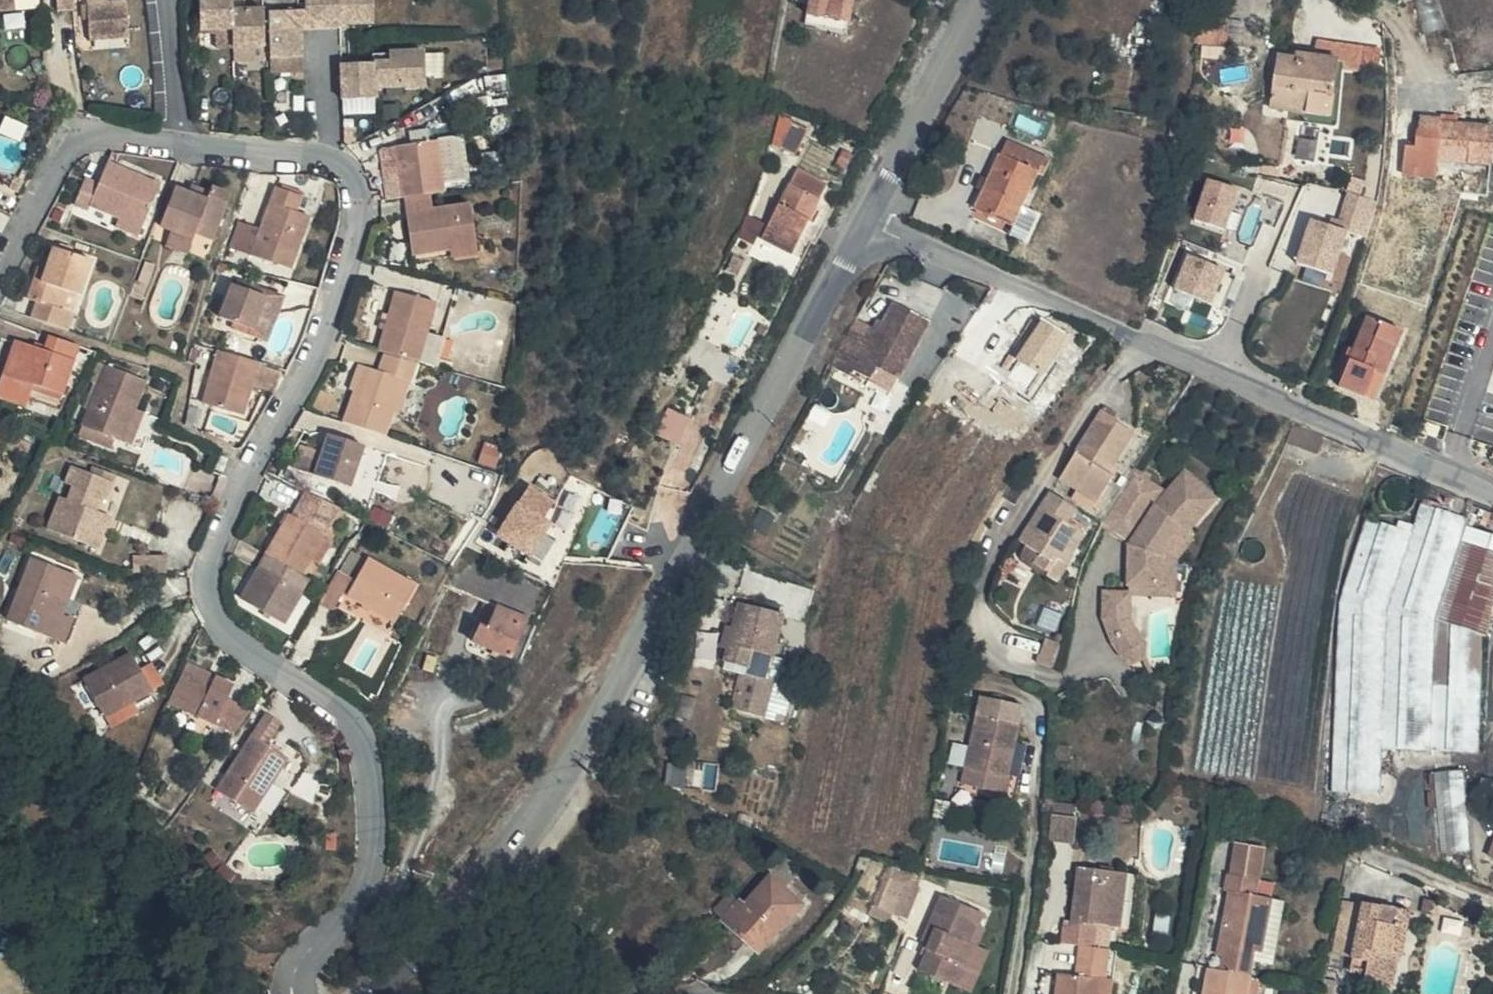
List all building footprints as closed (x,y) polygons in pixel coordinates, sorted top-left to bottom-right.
[(40,35),(39,18),(36,2),(5,4),(5,14),(0,14),(0,28),(8,27),(9,37),(40,35)] [(87,13),(39,18),(40,35),(42,56),(58,53),(56,40),(71,39),(76,85),(117,82),(113,46),(90,46),(87,13)] [(352,22),(318,23),(317,53),(317,59),(351,58),(352,22)] [(318,23),(286,24),(286,54),(317,53),(318,23)] [(286,54),(286,24),(274,24),(273,46),(273,64),(280,64),(281,54),(286,54)] [(9,37),(8,27),(0,28),(0,38),(9,37)] [(206,28),(175,27),(176,65),(207,65),(207,42),(206,28)] [(1177,48),(1177,69),(1207,68),(1205,32),(1175,33),(1177,48)] [(239,41),(207,42),(207,65),(207,85),(239,85),(239,41)] [(273,46),(245,47),(245,94),(279,95),(280,64),(273,64),(273,46)] [(444,74),(443,52),(427,53),(428,75),(444,74)] [(317,63),(317,59),(317,53),(286,54),(286,63),(317,63)] [(1298,84),(1280,79),(1279,86),(1278,90),(1296,95),(1298,84)] [(1268,150),(1272,138),(1313,147),(1325,89),(1298,84),(1296,95),(1278,90),(1279,86),(1259,80),(1252,132),(1248,151),(1264,156),(1266,149),(1268,150)] [(351,92),(352,100),(366,101),(366,91),(351,92)] [(366,101),(352,100),(352,126),(407,126),(406,91),(366,91),(366,101)] [(279,95),(245,94),(244,108),(279,108),(279,95)] [(352,100),(316,102),(317,136),(351,137),(352,126),(352,100)] [(1402,172),(1436,174),(1437,159),(1492,162),(1492,124),(1439,121),(1439,117),(1418,115),(1417,125),(1414,125),(1413,145),(1404,143),(1402,172)] [(1045,179),(1051,162),(1008,143),(977,213),(1027,234),(1035,214),(1025,209),(1041,176),(1045,179)] [(1264,156),(1248,151),(1240,192),(1261,199),(1266,173),(1267,157),(1264,156)] [(794,259),(832,185),(798,167),(760,239),(794,259)] [(1233,230),(1240,183),(1205,178),(1198,224),(1233,230)] [(421,185),(428,227),(451,225),(445,182),(421,185)] [(428,227),(421,185),(375,190),(379,217),(383,243),(429,237),(428,227)] [(1314,219),(1300,262),(1337,275),(1351,231),(1367,237),(1380,201),(1352,191),(1342,220),(1335,218),(1333,225),(1314,219)] [(62,245),(66,240),(87,257),(102,271),(95,278),(106,286),(114,277),(110,274),(136,238),(122,226),(114,233),(106,225),(114,218),(93,204),(77,224),(66,217),(51,235),(62,245)] [(757,244),(768,222),(750,213),(739,235),(757,244)] [(122,226),(114,218),(106,225),(114,233),(122,226)] [(1297,260),(1309,226),(1291,220),(1279,254),(1297,260)] [(284,239),(258,231),(244,274),(234,302),(274,314),(292,262),(279,257),(284,239)] [(168,242),(155,238),(142,276),(154,282),(167,285),(170,281),(174,270),(199,278),(212,240),(191,235),(189,240),(186,247),(168,242)] [(186,247),(189,240),(170,235),(168,242),(186,247)] [(418,239),(389,244),(395,303),(460,296),(457,253),(420,256),(418,239)] [(1192,254),(1178,287),(1215,302),(1229,269),(1192,254)] [(102,271),(87,257),(80,263),(95,278),(102,271)] [(210,294),(234,302),(244,274),(219,266),(210,294)] [(161,301),(167,285),(154,282),(149,296),(161,301)] [(76,299),(42,287),(33,308),(28,319),(19,315),(11,336),(22,340),(15,356),(48,369),(55,351),(34,344),(41,327),(50,329),(55,315),(68,319),(76,299)] [(461,303),(460,296),(395,303),(397,310),(461,303)] [(897,378),(930,321),(891,302),(877,331),(871,341),(863,337),(849,330),(830,368),(850,377),(855,370),(870,378),(877,368),(897,378)] [(23,304),(19,315),(28,319),(33,308),(23,304)] [(1070,336),(1038,317),(1024,306),(1009,330),(1020,337),(1002,367),(1036,389),(1070,336)] [(131,311),(122,308),(110,336),(121,339),(131,311)] [(62,333),(68,319),(55,315),(50,329),(62,333)] [(1401,330),(1367,319),(1341,385),(1374,400),(1401,330)] [(252,382),(269,336),(223,324),(221,329),(216,329),(205,361),(221,365),(219,372),(252,382)] [(377,338),(362,399),(368,400),(410,412),(420,416),(428,390),(409,384),(420,349),(377,338)] [(890,392),(898,379),(897,378),(877,368),(870,378),(869,380),(890,392)] [(32,373),(27,385),(0,377),(0,447),(6,449),(9,440),(14,426),(44,435),(61,383),(32,373)] [(249,406),(204,392),(186,443),(232,459),(241,433),(258,439),(266,418),(248,412),(249,406)] [(410,412),(368,400),(361,417),(348,414),(340,439),(329,473),(370,487),(378,460),(382,450),(388,452),(396,427),(404,430),(410,412)] [(111,450),(123,423),(76,403),(66,423),(76,428),(55,475),(85,488),(90,479),(99,480),(111,450)] [(659,433),(682,442),(693,415),(670,405),(659,433)] [(340,439),(348,414),(342,412),(333,437),(340,439)] [(1083,511),(1109,471),(1092,460),(1094,458),(1077,446),(1052,485),(1057,487),(1054,492),(1083,511)] [(111,450),(99,480),(108,485),(120,455),(111,450)] [(382,450),(378,460),(384,463),(388,452),(382,450)] [(1137,526),(1160,488),(1132,469),(1107,504),(1111,508),(1137,526)] [(1192,529),(1219,496),(1188,471),(1156,507),(1132,545),(1131,584),(1165,587),(1167,551),(1183,524),(1192,529)] [(532,483),(499,533),(532,555),(554,521),(546,515),(556,499),(532,483)] [(350,496),(313,484),(300,523),(337,535),(350,496)] [(1071,540),(1088,514),(1083,511),(1054,492),(1037,518),(1071,540)] [(764,507),(755,524),(769,531),(778,515),(764,507)] [(1489,750),(1492,561),(1492,531),(1468,530),(1468,508),(1421,507),(1421,521),(1345,519),(1339,790),(1384,790),(1384,748),(1489,750)] [(1137,526),(1111,508),(1099,523),(1127,542),(1137,526)] [(72,512),(68,519),(94,529),(98,521),(72,512)] [(87,547),(94,529),(68,519),(47,513),(41,533),(49,537),(45,550),(37,547),(27,580),(80,597),(88,573),(71,568),(70,567),(77,545),(87,547)] [(1192,529),(1183,524),(1167,551),(1165,587),(1131,584),(1131,597),(1182,598),(1184,558),(1199,536),(1192,529)] [(1044,561),(1053,548),(1029,531),(996,579),(1014,592),(1009,601),(1030,614),(1057,572),(1044,561)] [(324,554),(291,537),(281,558),(312,574),(324,554)] [(528,621),(547,584),(469,556),(452,584),(528,621)] [(92,564),(75,557),(71,568),(88,573),(92,564)] [(308,581),(312,574),(281,558),(277,565),(308,581)] [(419,585),(370,559),(348,595),(398,623),(419,585)] [(308,581),(277,565),(270,561),(248,604),(285,624),(293,608),(304,588),(308,581)] [(351,580),(338,571),(328,589),(322,599),(337,606),(351,580)] [(304,588),(293,608),(303,613),(314,593),(304,588)] [(786,613),(740,603),(725,663),(747,668),(750,653),(775,658),(786,613)] [(509,657),(524,622),(494,608),(485,628),(479,626),(472,640),(509,657)] [(7,612),(0,632),(0,680),(4,682),(31,691),(39,666),(52,628),(7,612)] [(524,622),(509,657),(520,662),(535,627),(524,622)] [(1063,642),(1044,637),(1037,662),(1057,667),(1063,642)] [(770,678),(775,658),(750,653),(747,668),(725,663),(724,669),(743,675),(769,681),(770,678)] [(233,698),(240,682),(194,659),(175,696),(203,710),(223,720),(233,698)] [(769,681),(743,675),(733,714),(764,721),(775,679),(770,678),(769,681)] [(1027,704),(984,693),(980,709),(1022,720),(1027,704)] [(245,703),(233,698),(223,720),(235,726),(245,703)] [(110,705),(57,734),(81,772),(112,756),(133,745),(110,705)] [(1022,720),(980,709),(967,760),(981,764),(977,780),(996,786),(1000,770),(1009,772),(1019,738),(1022,720)] [(216,730),(223,720),(203,710),(198,722),(216,730)] [(285,721),(271,711),(218,789),(255,813),(292,759),(269,744),(285,721)] [(1009,772),(1005,788),(1003,796),(1019,800),(1036,743),(1019,738),(1009,772)] [(717,789),(721,764),(673,757),(669,782),(717,789)] [(981,764),(967,760),(963,777),(977,780),(981,764)] [(1441,851),(1472,849),(1466,768),(1435,770),(1441,851)] [(1005,788),(1009,772),(1000,770),(996,786),(1005,788)] [(73,800),(82,790),(72,778),(64,783),(73,800)] [(1058,803),(1054,841),(1075,843),(1080,805),(1058,803)] [(1237,889),(1225,942),(1256,949),(1271,951),(1279,898),(1263,894),(1273,845),(1245,839),(1239,870),(1234,870),(1232,888),(1237,889)] [(1490,856),(1476,891),(1492,898),(1492,857),(1490,856)] [(1081,945),(1095,946),(1097,923),(1124,926),(1130,872),(1083,867),(1077,920),(1066,919),(1064,942),(1081,945)] [(896,869),(882,900),(896,906),(907,910),(920,880),(896,869)] [(808,902),(775,874),(745,909),(739,904),(726,919),(764,952),(808,902)] [(947,893),(934,922),(941,925),(933,942),(924,968),(965,986),(982,944),(974,941),(983,920),(987,910),(947,893)] [(896,906),(882,900),(875,896),(869,909),(891,918),(896,906)] [(1350,952),(1361,904),(1344,900),(1333,948),(1350,952)] [(1413,911),(1362,900),(1361,904),(1350,952),(1346,969),(1365,973),(1363,983),(1390,989),(1398,951),(1392,950),(1397,927),(1409,930),(1413,911)] [(990,923),(983,920),(974,941),(982,944),(990,923)] [(941,925),(934,922),(928,939),(933,942),(941,925)] [(1392,950),(1398,951),(1404,952),(1409,930),(1397,927),(1392,950)] [(1256,949),(1225,942),(1223,953),(1233,955),(1255,959),(1256,949)] [(982,944),(965,986),(972,989),(989,948),(982,944)] [(1110,948),(1095,946),(1081,945),(1078,974),(1060,972),(1058,993),(1100,993),(1102,976),(1107,977),(1110,948)] [(1255,959),(1233,955),(1229,970),(1252,974),(1255,959)] [(1265,989),(1254,987),(1257,975),(1252,974),(1229,970),(1214,967),(1209,993),(1264,993),(1265,989)] [(1100,993),(1116,993),(1118,978),(1107,977),(1102,976),(1100,993)] [(1330,978),(1325,993),(1337,993),(1341,981),(1330,978)]
